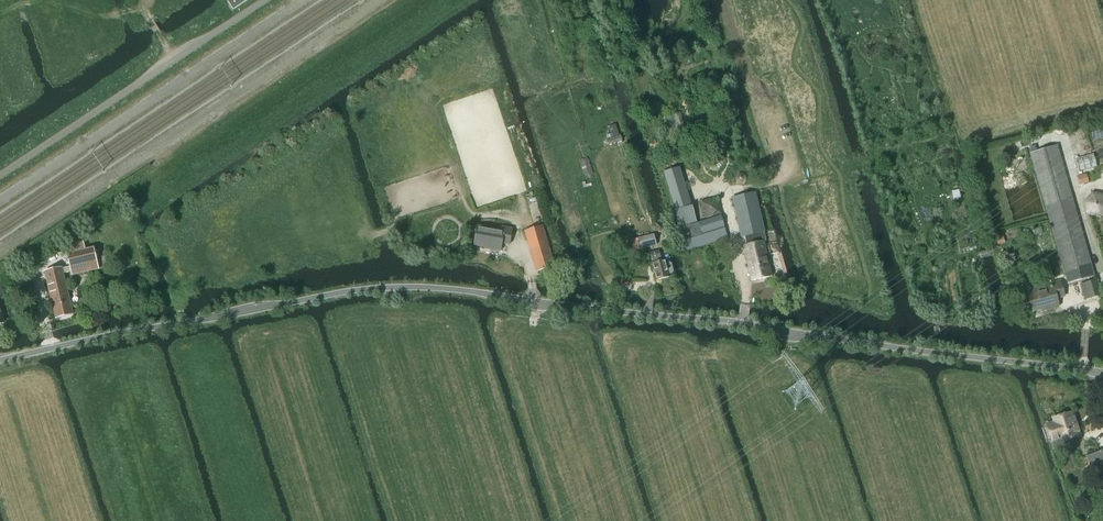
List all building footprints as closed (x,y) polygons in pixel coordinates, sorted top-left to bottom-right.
[(248,0),(229,0),(228,1),(233,10),(248,0)] [(666,117),(672,136),(685,131),(680,113),(666,117)] [(622,141),(620,136),(619,136),(613,138),(608,140),(607,140),(608,145),(618,142),(622,141)] [(1094,276),(1056,146),(1030,153),(1067,283),(1094,276)] [(686,251),(727,238),(722,222),(721,216),(697,223),(692,206),(691,206),(679,167),(663,172),(675,211),(674,211),(686,251)] [(766,241),(755,192),(732,198),(751,282),(771,277),(763,242),(766,241)] [(1088,214),(1101,216),(1102,213),(1102,195),(1092,193),(1084,203),(1088,214)] [(704,218),(721,214),(717,197),(700,201),(704,218)] [(490,249),(500,251),(502,243),(509,245),(512,229),(503,227),(502,231),(478,226),(474,244),(485,247),(485,246),(491,247),(490,249)] [(537,271),(554,266),(542,226),(525,231),(537,271)] [(656,245),(655,239),(654,234),(638,238),(641,249),(656,245)] [(98,269),(93,247),(85,249),(83,241),(70,244),(72,252),(66,254),(69,266),(63,268),(62,267),(44,271),(55,318),(73,314),(63,274),(71,272),(72,275),(98,269)] [(658,250),(650,252),(652,260),(653,264),(652,264),(656,281),(669,278),(668,274),(672,273),(673,271),(671,264),(669,262),(665,263),(665,261),(664,261),(664,260),(663,256),(661,257),(660,257),(658,250)] [(1095,280),(1080,284),(1083,295),(1087,294),(1088,298),(1099,295),(1095,280)] [(1026,289),(1027,291),(1028,293),(1032,311),(1048,307),(1048,309),(1058,306),(1056,299),(1064,296),(1060,281),(1049,284),(1050,288),(1046,289),(1044,284),(1026,289)] [(1052,419),(1054,422),(1045,426),(1052,443),(1060,440),(1061,442),(1080,435),(1071,412),(1052,419)] [(1102,497),(1102,451),(1087,456),(1101,498),(1102,497)]
